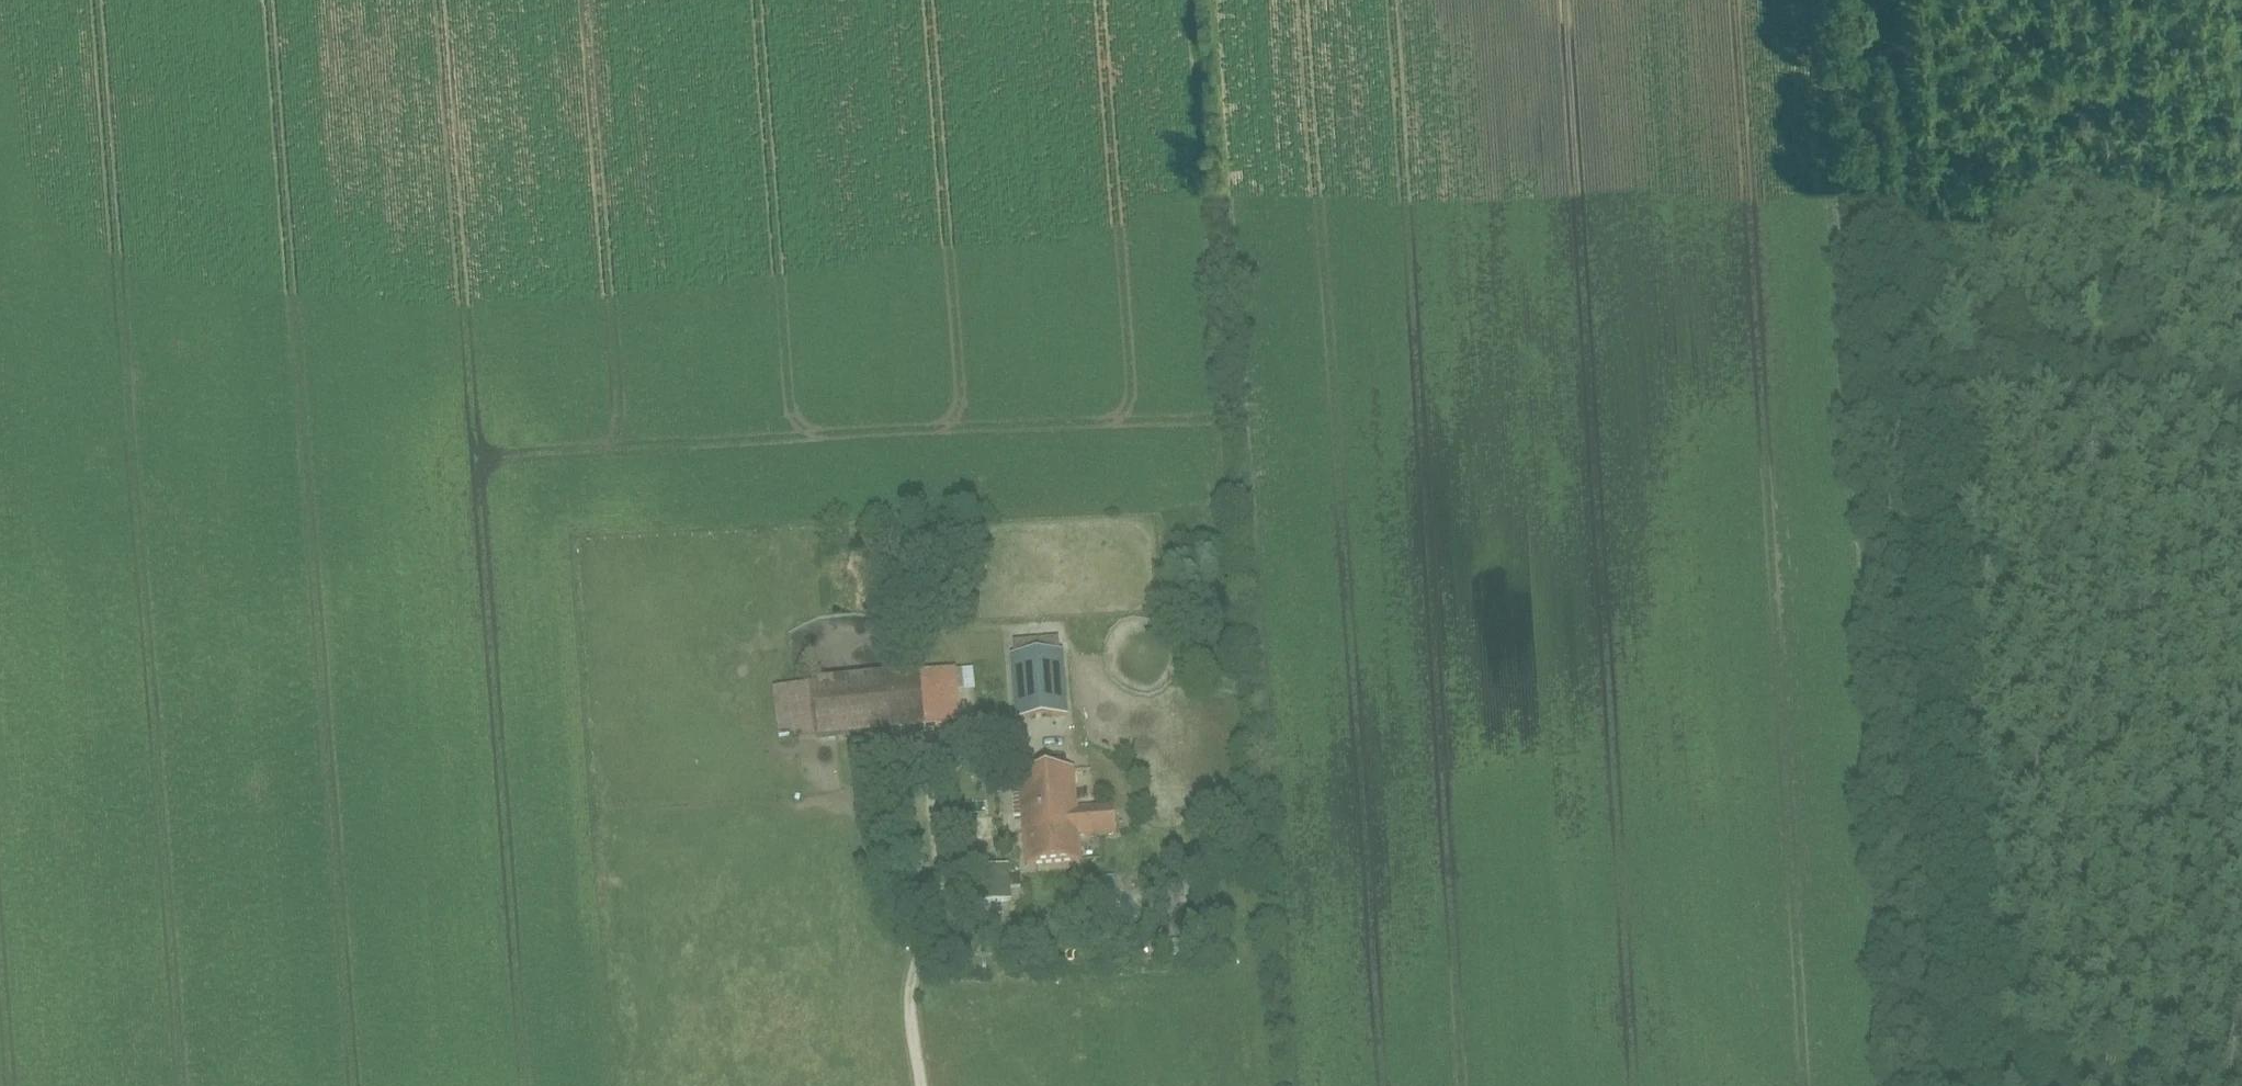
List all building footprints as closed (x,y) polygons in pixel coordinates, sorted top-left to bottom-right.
[(1066,652),(1013,651),(1019,719),(1070,711),(1066,652)] [(975,666),(774,680),(775,747),(975,731),(975,666)] [(1016,775),(1024,866),(1085,863),(1080,840),(1117,836),(1114,797),(1079,799),(1073,766),(1016,775)] [(1008,901),(1006,866),(969,867),(970,903),(1008,901)]
